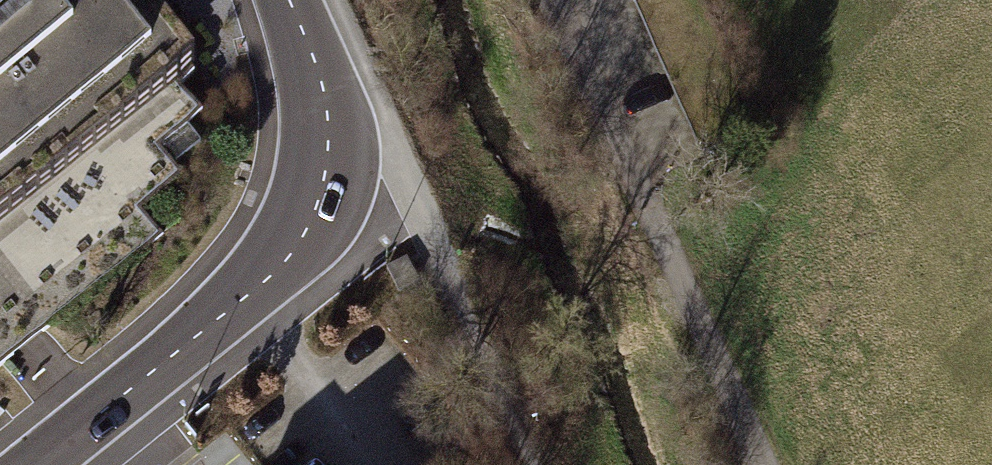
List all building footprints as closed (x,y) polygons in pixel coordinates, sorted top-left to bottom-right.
[(120,0),(0,0),(0,187),(167,63),(120,0)]
